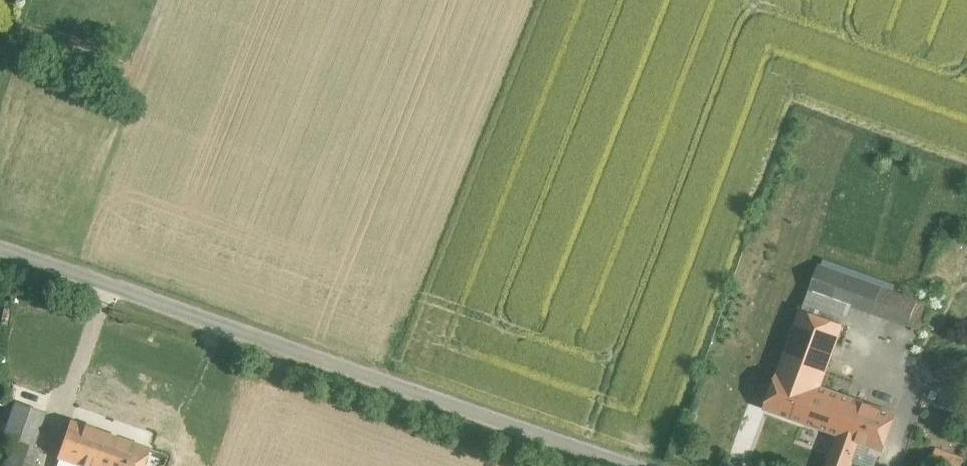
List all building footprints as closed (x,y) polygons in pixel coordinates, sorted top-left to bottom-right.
[(893,292),(818,265),(809,290),(849,304),(884,317),(893,292)] [(849,304),(809,290),(801,312),(841,326),(849,304)] [(930,305),(893,292),(884,317),(920,330),(930,305)] [(864,404),(818,388),(841,326),(801,312),(766,408),(839,434),(851,438),(864,404)] [(44,412),(15,402),(3,436),(14,440),(14,439),(33,445),(44,412)] [(894,415),(864,404),(851,438),(858,441),(882,449),(894,415)] [(71,420),(58,456),(84,465),(109,465),(119,438),(71,420)] [(828,465),(849,465),(858,441),(851,438),(839,434),(828,465)] [(119,438),(109,465),(143,465),(150,449),(119,438)] [(14,439),(14,440),(4,465),(32,465),(39,447),(33,445),(14,439)]
